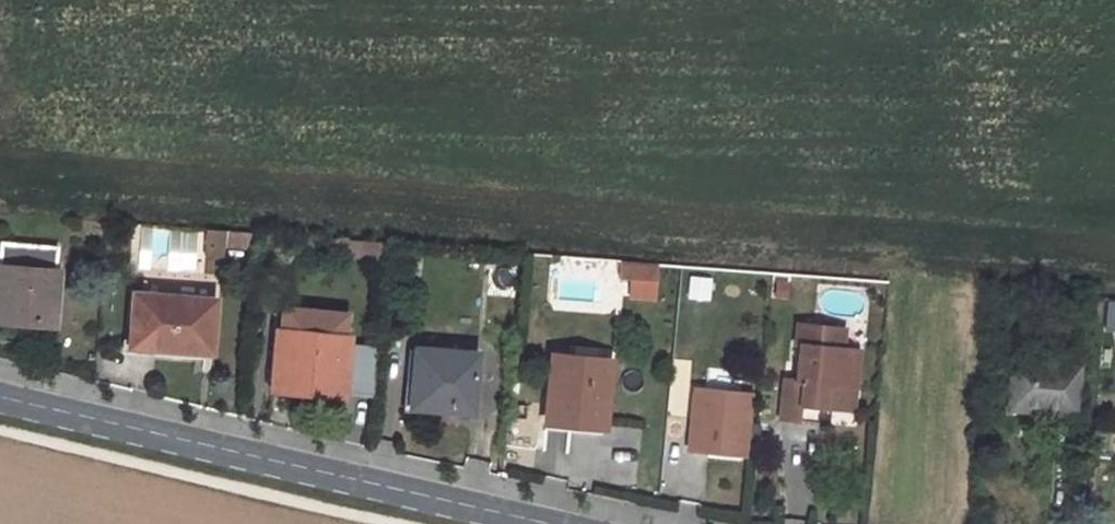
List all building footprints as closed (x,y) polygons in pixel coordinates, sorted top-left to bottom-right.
[(139,271),(197,269),(195,229),(138,231),(139,271)] [(252,232),(223,230),(223,247),(251,249),(252,232)] [(30,313),(30,322),(54,324),(58,271),(54,271),(56,248),(1,243),(0,250),(0,311),(30,313)] [(656,264),(617,261),(616,278),(628,279),(654,281),(656,264)] [(654,281),(628,279),(627,296),(653,297),(654,281)] [(133,294),(129,345),(166,348),(210,351),(214,300),(133,294)] [(1105,329),(1114,329),(1114,300),(1105,300),(1105,329)] [(282,308),(280,330),(343,337),(346,313),(282,308)] [(30,322),(30,313),(0,311),(0,320),(30,322)] [(843,330),(796,326),(794,347),(798,347),(797,365),(804,365),(803,376),(800,376),(800,383),(795,382),(783,382),(779,421),(799,423),(800,407),(822,409),(852,411),(854,388),(846,387),(849,350),(841,349),(843,330)] [(299,380),(298,388),(331,391),(371,395),(376,345),(348,343),(348,336),(343,337),(280,330),(276,329),(272,377),(299,380)] [(447,404),(446,411),(470,414),(476,353),(415,347),(410,401),(447,404)] [(854,388),(857,351),(849,350),(846,387),(854,388)] [(550,354),(546,417),(570,420),(571,415),(579,415),(578,421),(603,423),(609,360),(550,354)] [(674,355),(672,379),(694,380),(695,356),(674,355)] [(1010,362),(1007,408),(1041,410),(1073,413),(1075,366),(1010,362)] [(804,365),(797,365),(795,382),(800,383),(800,376),(803,376),(804,365)] [(272,377),(271,386),(298,388),(299,380),(272,377)] [(710,442),(746,446),(750,397),(696,392),(690,452),(709,454),(710,442)] [(410,401),(409,407),(446,411),(447,404),(410,401)] [(799,423),(821,425),(822,409),(800,407),(799,423)] [(745,457),(746,446),(710,442),(709,454),(745,457)]
